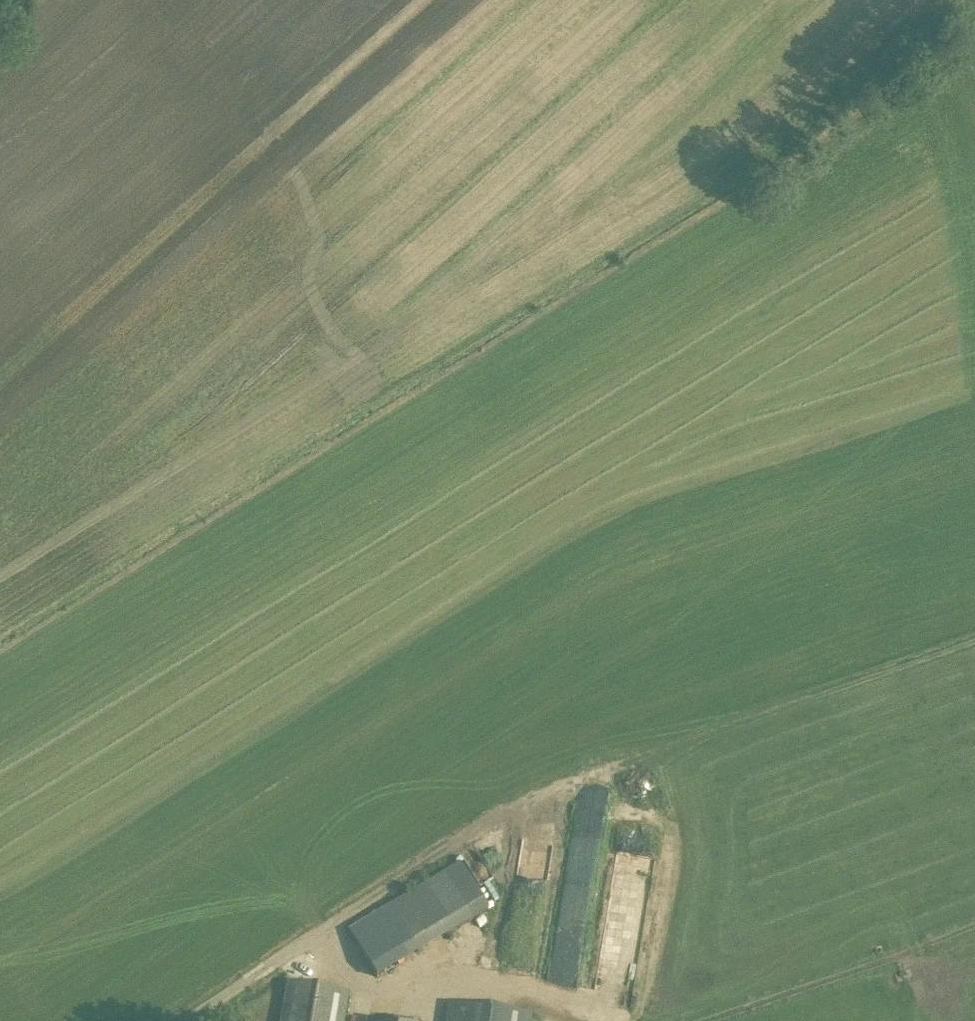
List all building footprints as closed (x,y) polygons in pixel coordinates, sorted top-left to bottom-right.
[(445,873),(391,906),(349,931),(377,979),(420,954),(474,921),(445,873)] [(288,987),(283,1020),(345,1020),(349,996),(288,987)]
